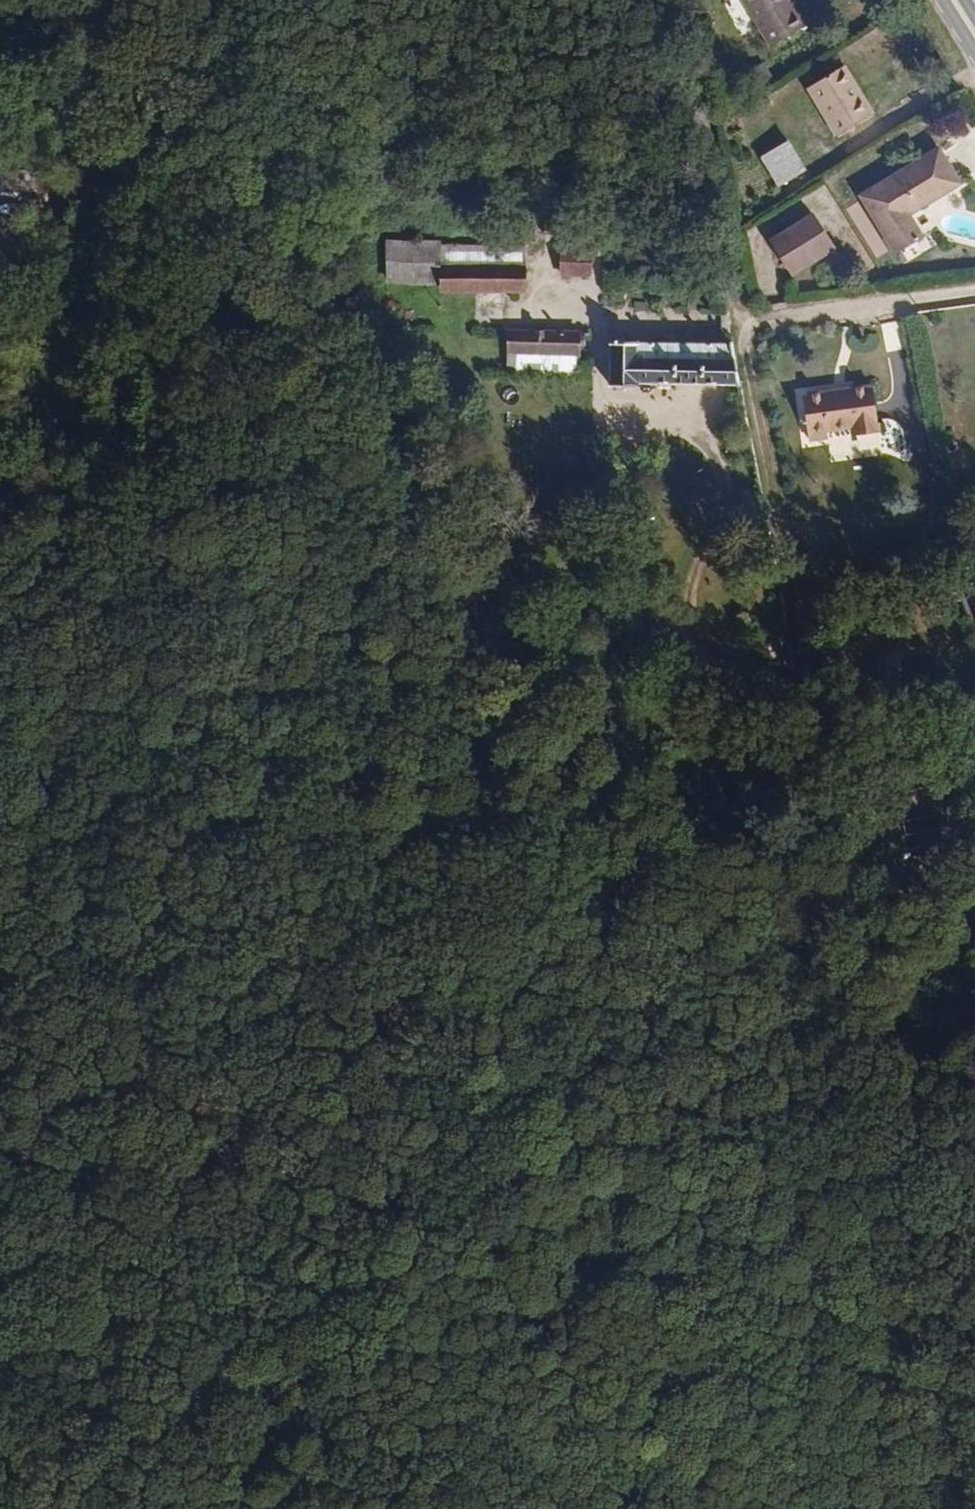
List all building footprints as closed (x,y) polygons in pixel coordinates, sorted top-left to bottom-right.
[(785,2),(779,6),(775,0),(736,0),(764,47),(798,26),(785,2)] [(848,98),(854,94),(839,70),(833,73),(848,98)] [(867,115),(854,94),(848,98),(833,73),(804,91),(830,136),(867,115)] [(763,159),(780,186),(807,169),(788,141),(763,159)] [(939,149),(898,174),(920,209),(961,184),(939,149)] [(37,190),(38,171),(16,170),(15,189),(37,190)] [(920,209),(898,174),(862,196),(897,253),(923,237),(910,215),(920,209)] [(792,269),(837,243),(817,209),(773,235),(792,269)] [(592,275),(592,240),(563,239),(564,274),(592,275)] [(444,264),(444,289),(522,294),(522,268),(444,264)] [(897,320),(880,324),(886,352),(902,349),(897,320)] [(585,332),(504,328),(503,357),(584,360),(585,332)] [(633,379),(740,384),(733,344),(607,339),(604,385),(633,385),(633,379)] [(854,432),(878,429),(872,387),(803,395),(809,437),(829,435),(828,429),(853,427),(854,432)] [(879,436),(878,429),(854,432),(854,438),(879,436)]
